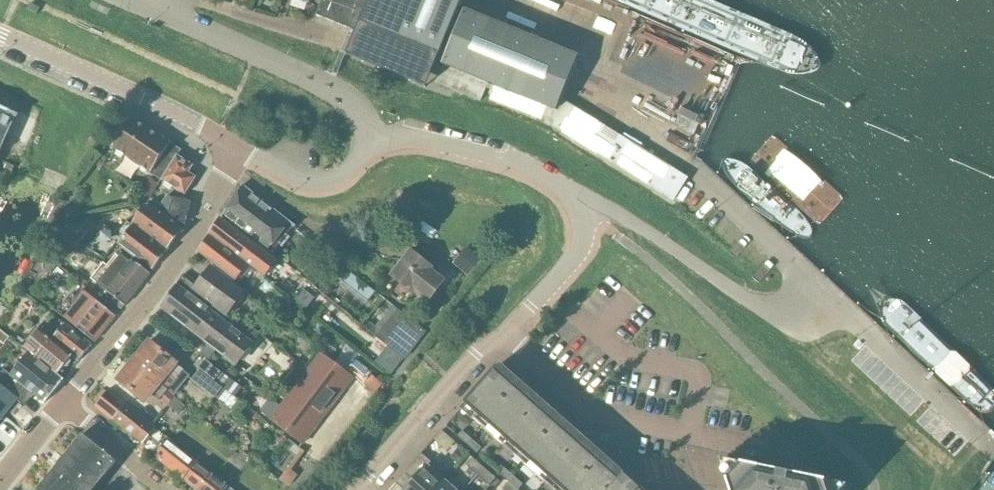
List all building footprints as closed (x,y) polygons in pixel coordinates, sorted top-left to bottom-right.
[(317,15),(356,31),(347,54),(426,87),(440,54),(462,0),(323,0),(317,15)] [(31,4),(28,9),(37,13),(40,8),(31,4)] [(493,84),(556,109),(577,57),(465,11),(444,63),(450,66),(466,73),(488,82),(493,84)] [(435,83),(443,86),(463,95),(480,102),(482,97),(488,82),(466,73),(450,66),(444,63),(435,83)] [(520,95),(493,84),(489,93),(555,121),(554,124),(553,125),(559,129),(566,113),(559,111),(556,110),(556,109),(520,95)] [(566,113),(559,129),(673,200),(686,179),(687,178),(563,101),(559,111),(566,113)] [(18,114),(0,106),(0,155),(18,114)] [(123,131),(113,147),(152,173),(162,179),(178,155),(181,151),(150,131),(147,128),(131,118),(123,131)] [(178,155),(162,179),(185,195),(186,195),(197,177),(190,173),(194,165),(178,155)] [(149,177),(139,190),(150,197),(159,184),(149,177)] [(273,254),(294,227),(294,226),(242,186),(223,215),(252,238),(256,233),(262,238),(258,244),(268,251),(268,250),(273,254)] [(187,225),(192,204),(175,200),(168,195),(160,207),(171,214),(187,225)] [(155,206),(147,207),(134,224),(169,251),(185,230),(184,229),(155,206)] [(264,277),(276,261),(221,219),(211,234),(264,277)] [(106,226),(89,248),(106,260),(119,243),(154,270),(169,251),(134,224),(122,238),(116,233),(106,226)] [(246,274),(251,269),(210,237),(200,253),(236,280),(242,271),(246,274)] [(482,259),(466,247),(453,264),(468,276),(482,259)] [(429,301),(446,280),(431,268),(433,267),(412,251),(393,275),(413,292),(415,290),(429,301)] [(116,255),(108,265),(104,263),(91,279),(115,298),(112,302),(122,310),(138,290),(151,274),(133,260),(131,262),(121,255),(119,257),(116,255)] [(184,276),(178,284),(191,295),(194,291),(226,316),(245,292),(212,266),(197,285),(196,286),(184,276)] [(348,273),(341,284),(366,302),(374,291),(348,273)] [(178,284),(161,305),(209,343),(217,349),(218,349),(236,364),(253,342),(259,334),(260,333),(242,320),(240,318),(234,327),(191,295),(178,284)] [(313,287),(307,295),(318,303),(320,305),(326,297),(313,287)] [(96,342),(117,316),(87,293),(66,319),(96,342)] [(397,308),(375,336),(402,357),(404,359),(426,331),(426,330),(422,327),(397,308)] [(53,339),(52,340),(73,358),(79,362),(92,346),(66,324),(53,339)] [(42,329),(26,347),(30,350),(31,352),(59,374),(73,358),(52,340),(53,339),(42,329)] [(150,342),(134,362),(160,383),(161,382),(169,390),(179,378),(184,371),(185,370),(178,365),(150,342)] [(388,346),(375,362),(390,374),(403,358),(402,357),(388,346)] [(0,376),(0,384),(14,394),(18,398),(17,399),(20,402),(25,394),(27,392),(30,395),(32,397),(35,395),(45,403),(46,402),(64,379),(65,379),(59,374),(31,352),(30,350),(10,375),(6,371),(5,370),(0,376)] [(300,358),(297,362),(308,371),(308,372),(340,396),(353,379),(322,355),(321,354),(311,367),(300,358)] [(384,384),(378,379),(371,374),(372,373),(356,359),(346,370),(362,384),(363,383),(376,394),(384,384)] [(176,395),(161,382),(160,383),(134,362),(120,380),(146,401),(152,394),(167,406),(168,404),(180,414),(186,405),(175,397),(176,395)] [(273,417),(271,420),(303,444),(338,398),(340,396),(308,372),(296,363),(296,364),(289,373),(300,382),(273,417)] [(500,365),(462,408),(554,489),(641,489),(500,365)] [(216,383),(199,370),(192,380),(215,398),(216,397),(220,400),(227,391),(235,398),(243,388),(224,372),(216,383)] [(3,416),(6,413),(7,411),(17,399),(18,398),(14,394),(0,384),(0,420),(3,416)] [(144,443),(156,428),(109,390),(96,405),(144,443)] [(144,443),(143,445),(148,451),(156,455),(171,468),(184,451),(169,439),(156,428),(144,443)] [(477,453),(482,449),(479,447),(463,431),(458,436),(477,453)] [(93,489),(94,489),(117,462),(82,434),(60,462),(93,489)] [(455,454),(451,458),(458,463),(466,454),(459,448),(455,454)] [(198,464),(198,463),(184,451),(171,468),(185,479),(198,464)] [(448,476),(422,454),(396,483),(403,489),(436,489),(448,476)] [(480,474),(484,468),(473,458),(466,465),(478,475),(480,474)] [(844,487),(820,482),(741,465),(717,460),(725,483),(727,489),(841,489),(844,487)] [(60,462),(37,489),(93,489),(60,462)] [(213,475),(198,463),(198,464),(185,479),(198,489),(201,489),(213,475)] [(480,474),(478,475),(489,486),(496,478),(484,468),(480,474)] [(516,488),(518,489),(523,485),(504,468),(499,473),(509,482),(516,488)] [(228,486),(228,487),(227,486),(213,475),(201,489),(233,489),(228,486)] [(448,476),(436,489),(463,489),(448,476)] [(518,489),(516,488),(509,482),(502,489),(503,489),(518,489)]
